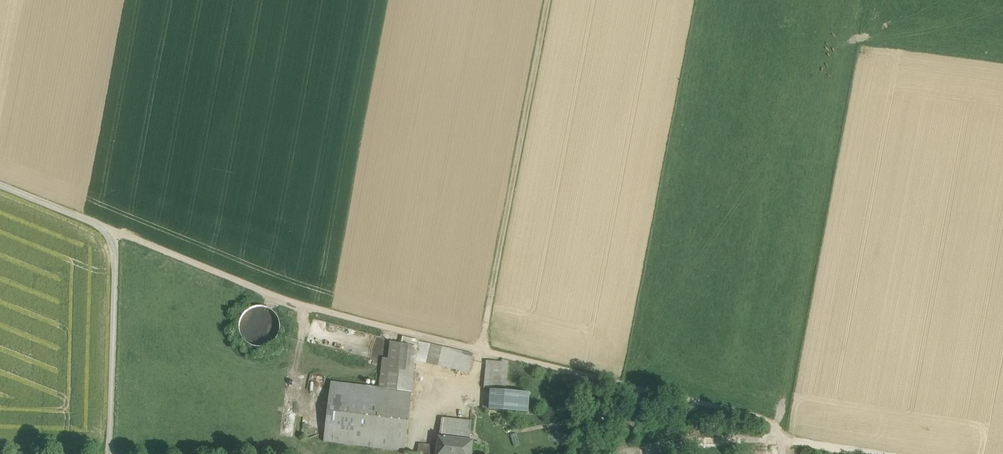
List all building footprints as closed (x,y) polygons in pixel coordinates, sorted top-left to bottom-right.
[(261,344),(280,330),(275,322),(277,321),(270,311),(264,316),(262,313),(257,316),(260,320),(263,318),(266,323),(252,332),(261,344)] [(465,352),(403,337),(402,345),(464,358),(465,352)] [(402,345),(391,343),(389,363),(383,363),(380,388),(396,390),(399,370),(402,345)] [(464,358),(402,345),(399,370),(415,372),(416,360),(469,372),(471,360),(464,358)] [(509,362),(503,360),(503,366),(500,389),(506,390),(509,362)] [(503,366),(487,363),(484,388),(500,389),(503,366)] [(380,388),(331,382),(324,442),(405,452),(415,372),(399,370),(396,390),(380,388)] [(530,394),(492,391),(490,409),(529,412),(530,394)] [(471,422),(442,419),(440,438),(469,442),(471,422)] [(440,438),(439,449),(438,453),(471,453),(472,442),(469,442),(440,438)] [(420,444),(419,453),(438,453),(439,449),(432,448),(432,446),(420,444)]
